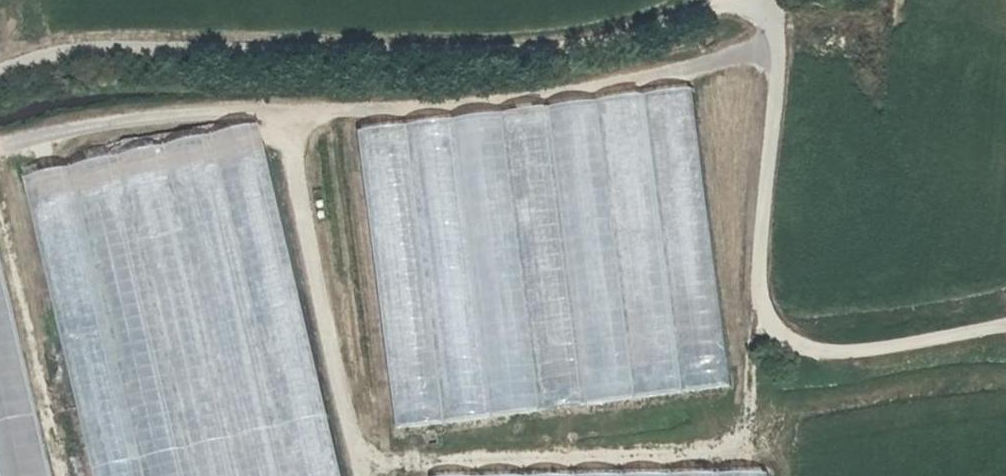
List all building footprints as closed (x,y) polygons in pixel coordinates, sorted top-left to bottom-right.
[(33,176),(97,475),(344,475),(270,126),(33,176)]
